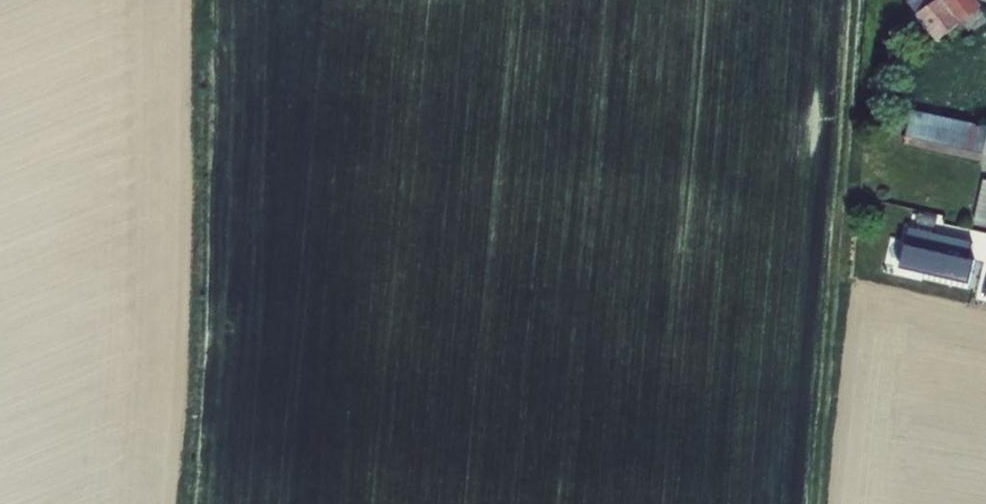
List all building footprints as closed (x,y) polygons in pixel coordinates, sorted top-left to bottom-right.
[(976,0),(912,0),(908,3),(937,40),(980,5),(976,0)] [(909,140),(981,156),(985,132),(985,122),(917,106),(909,140)] [(898,264),(966,279),(975,237),(907,222),(898,264)]
